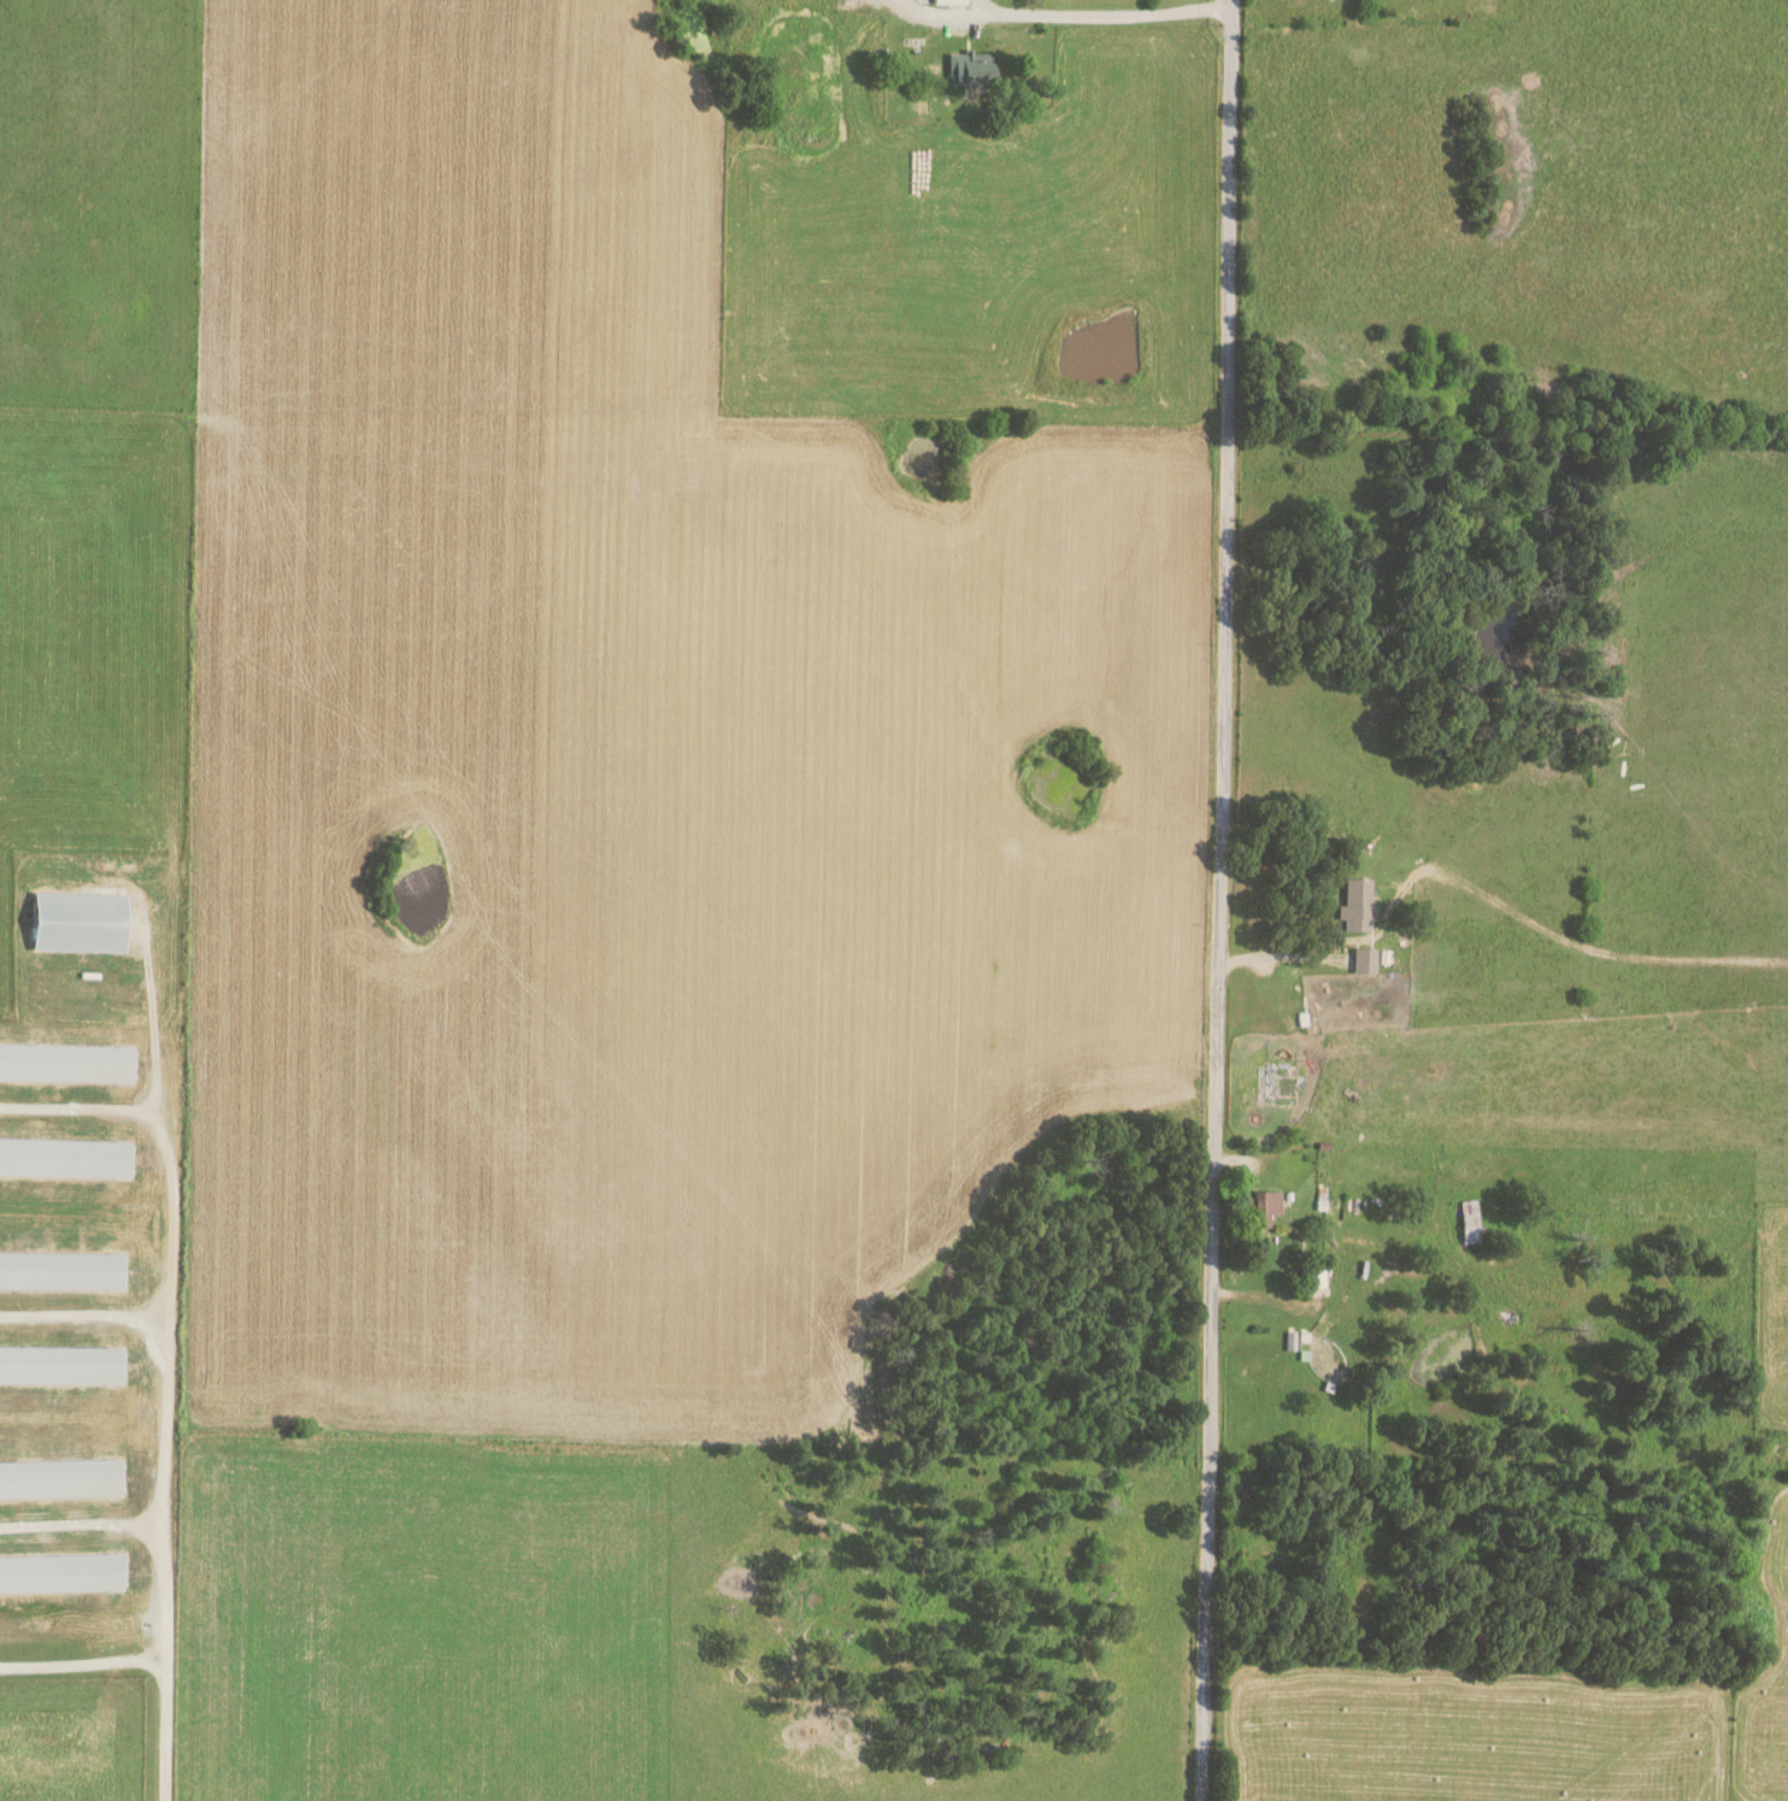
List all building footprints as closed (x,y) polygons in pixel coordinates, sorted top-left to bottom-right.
[(949,53),(950,82),(996,82),(995,52),(949,53)] [(1371,905),(1371,878),(1346,877),(1345,905),(1339,904),(1339,919),(1345,919),(1345,930),(1370,931),(1371,920),(1377,920),(1377,905),(1371,905)] [(125,953),(127,894),(35,891),(33,951),(125,953)] [(1377,971),(1377,949),(1354,949),(1355,972),(1377,971)] [(133,1046),(0,1043),(0,1079),(133,1082),(133,1046)] [(130,1177),(131,1141),(0,1137),(0,1174),(130,1177)] [(1281,1214),(1280,1190),(1250,1191),(1251,1211),(1258,1211),(1258,1226),(1271,1226),(1271,1214),(1281,1214)] [(0,1251),(0,1288),(123,1289),(124,1252),(0,1251)] [(123,1383),(123,1346),(0,1346),(0,1383),(123,1383)] [(122,1496),(121,1460),(0,1463),(0,1498),(122,1496)] [(124,1554),(0,1556),(0,1593),(125,1591),(124,1554)]
